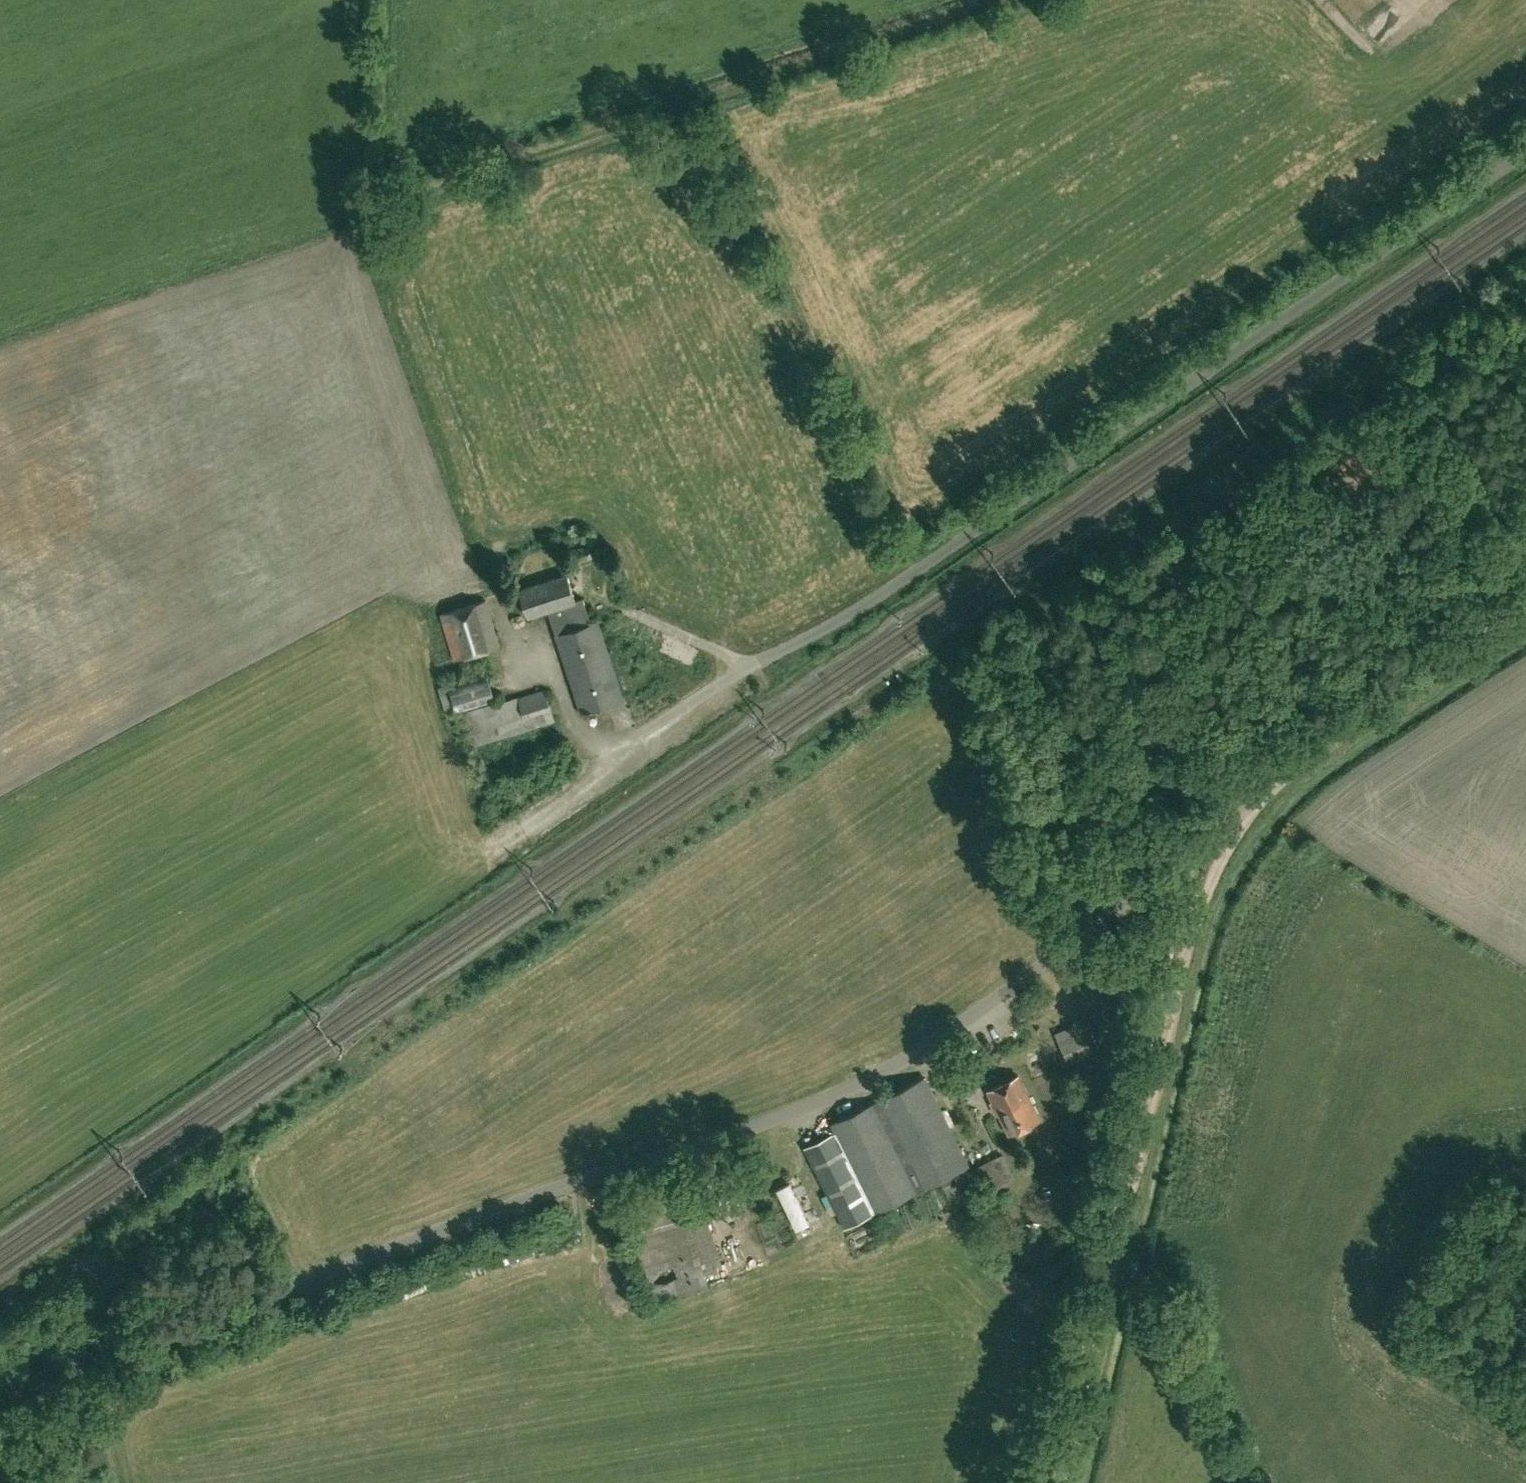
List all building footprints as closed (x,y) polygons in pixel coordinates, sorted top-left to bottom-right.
[(1491,559),(1486,550),(1480,553),(1485,562),(1491,559)] [(624,699),(598,620),(591,622),(583,597),(576,600),(567,573),(520,589),(529,616),(548,609),(556,634),(555,634),(581,713),(624,699)] [(500,645),(486,599),(440,613),(454,659),(500,645)] [(555,720),(551,709),(552,708),(546,689),(518,698),(518,697),(495,704),(495,702),(459,714),(470,746),(555,720)] [(1084,1021),(1055,1033),(1064,1053),(1091,1042),(1084,1021)] [(996,1116),(1000,1115),(1010,1134),(1040,1119),(1018,1074),(988,1089),(993,1099),(989,1103),(996,1116)] [(844,1227),(969,1165),(925,1077),(831,1123),(835,1132),(804,1147),(844,1227)] [(1014,1176),(1008,1164),(1004,1154),(956,1177),(966,1199),(1014,1176)] [(710,1285),(674,1177),(614,1197),(649,1304),(710,1285)]
